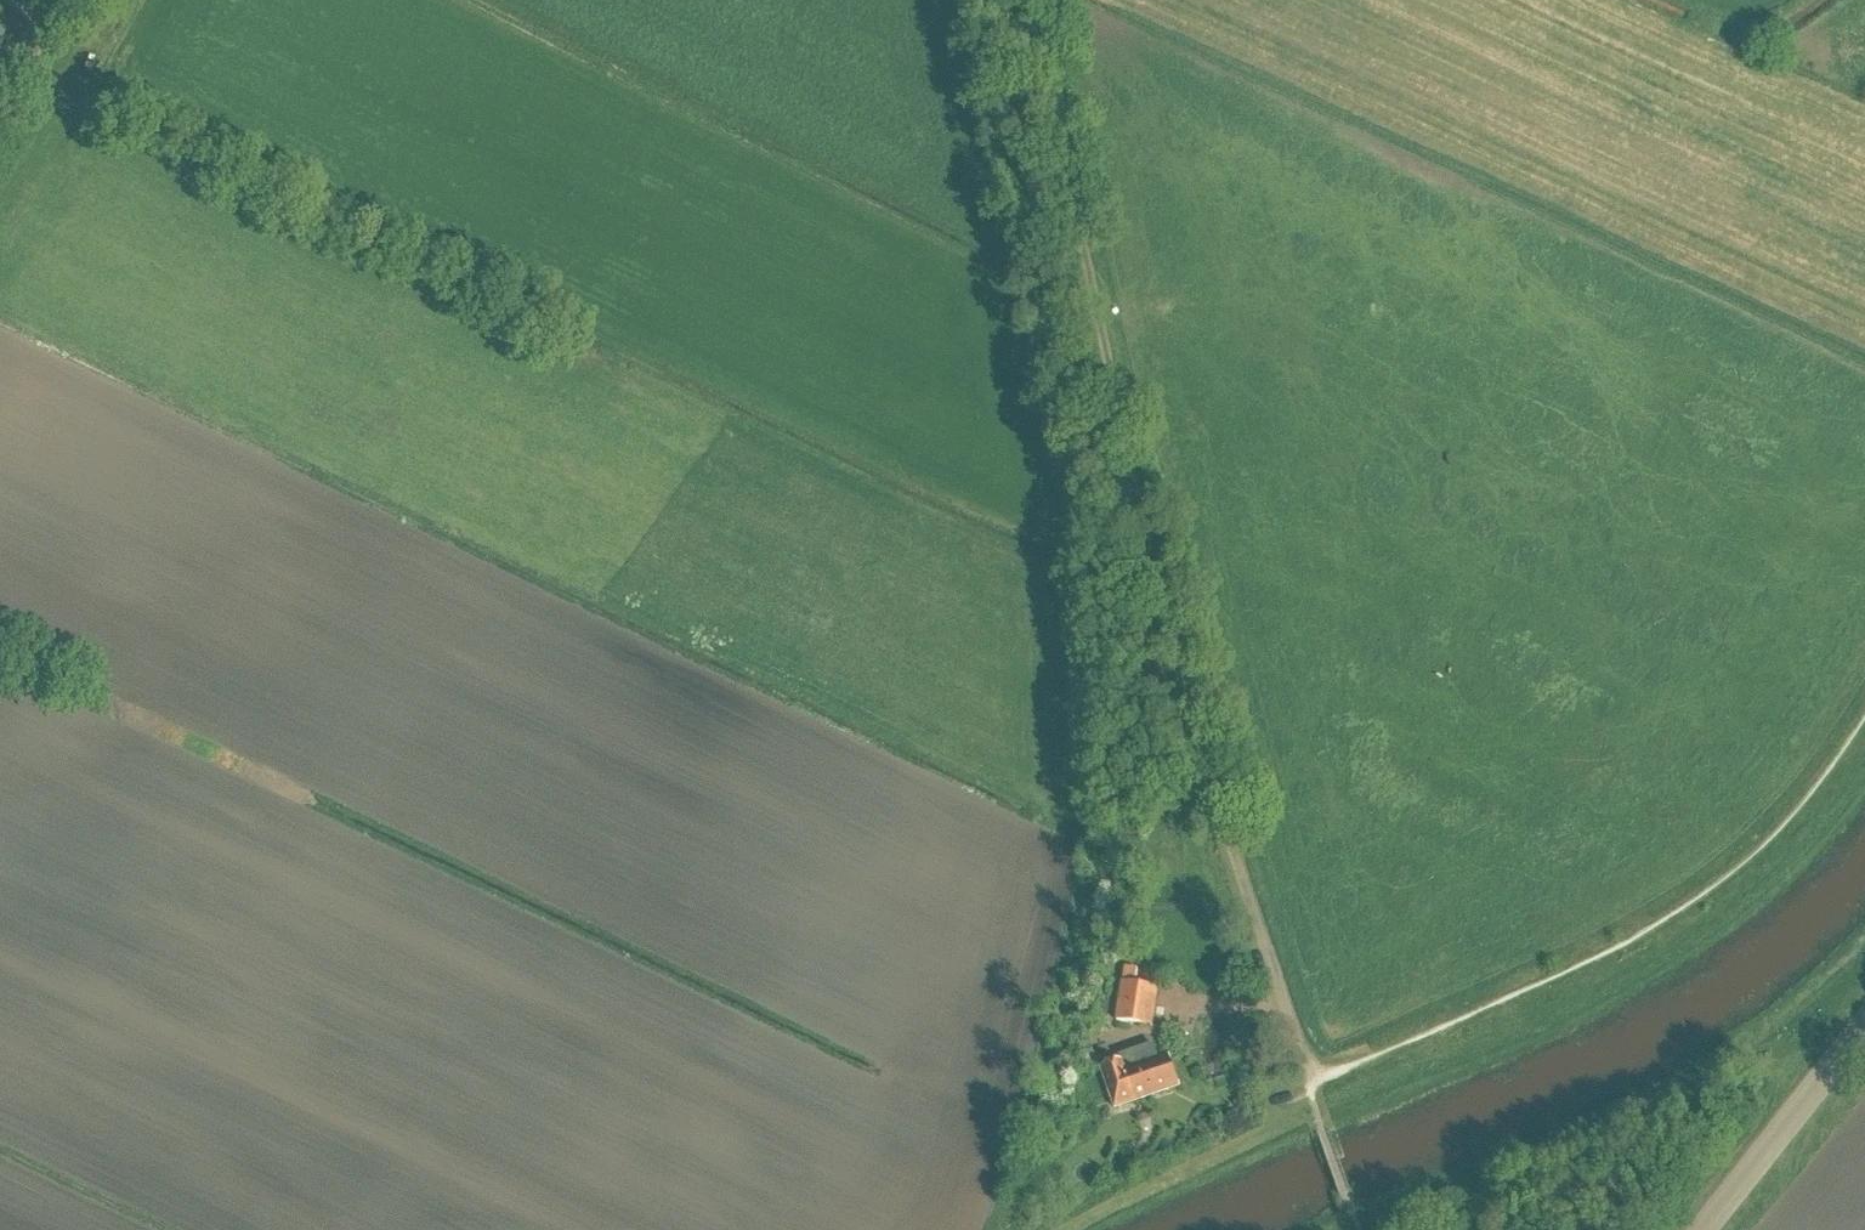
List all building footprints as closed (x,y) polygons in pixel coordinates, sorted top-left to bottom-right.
[(1119,1023),(1157,1028),(1163,988),(1125,983),(1119,1023)] [(1097,1068),(1113,1110),(1179,1085),(1168,1057),(1125,1073),(1120,1060),(1116,1053),(1097,1060),(1100,1067),(1097,1068)]
